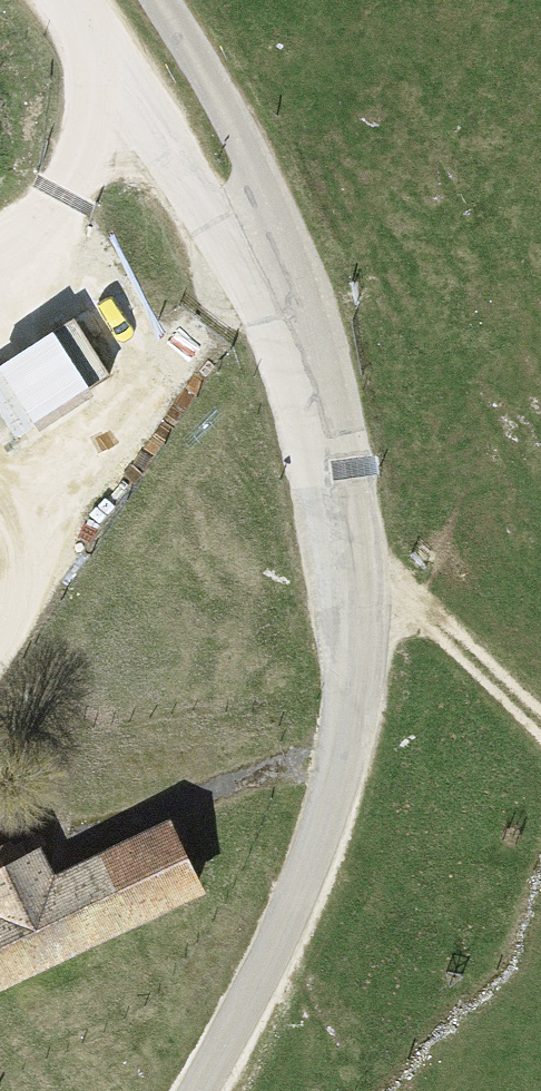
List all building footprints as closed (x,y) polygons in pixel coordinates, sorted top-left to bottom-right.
[(181,901),(194,895),(165,832),(48,886),(35,859),(0,875),(0,984),(181,901)]
